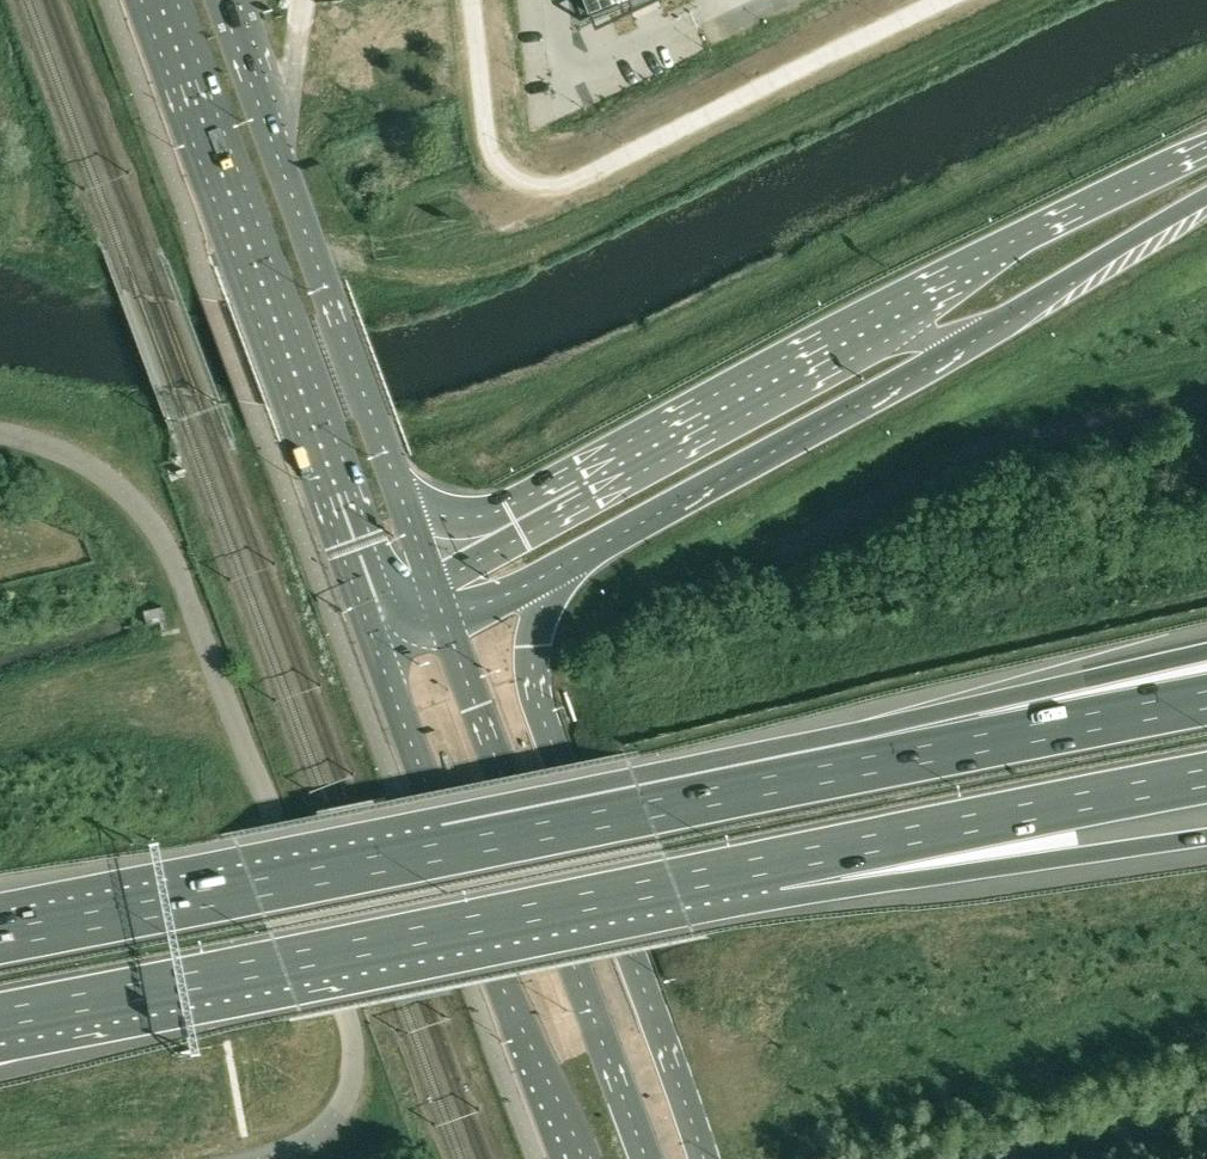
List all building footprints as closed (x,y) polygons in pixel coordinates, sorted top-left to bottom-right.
[(588,14),(623,0),(583,0),(588,14)]
